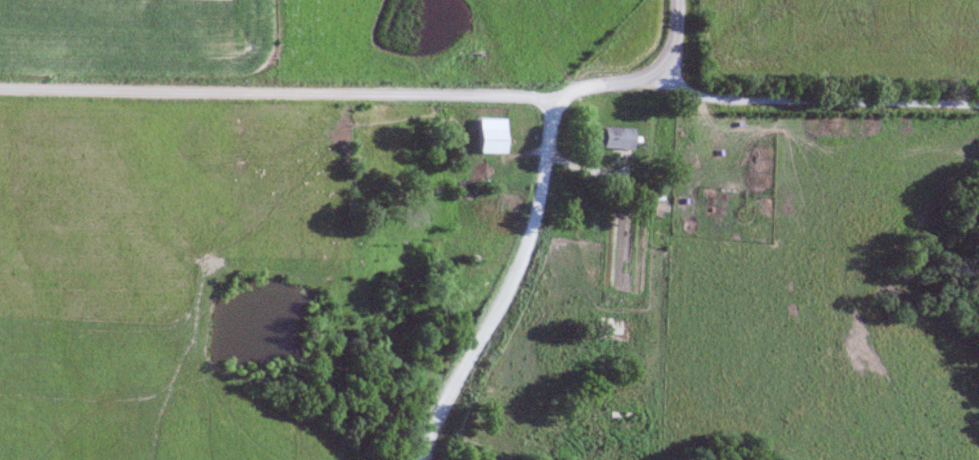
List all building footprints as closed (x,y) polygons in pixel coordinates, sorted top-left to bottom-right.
[(630,127),(597,127),(597,148),(630,148),(630,127)] [(475,152),(502,152),(502,129),(475,129),(475,152)]
